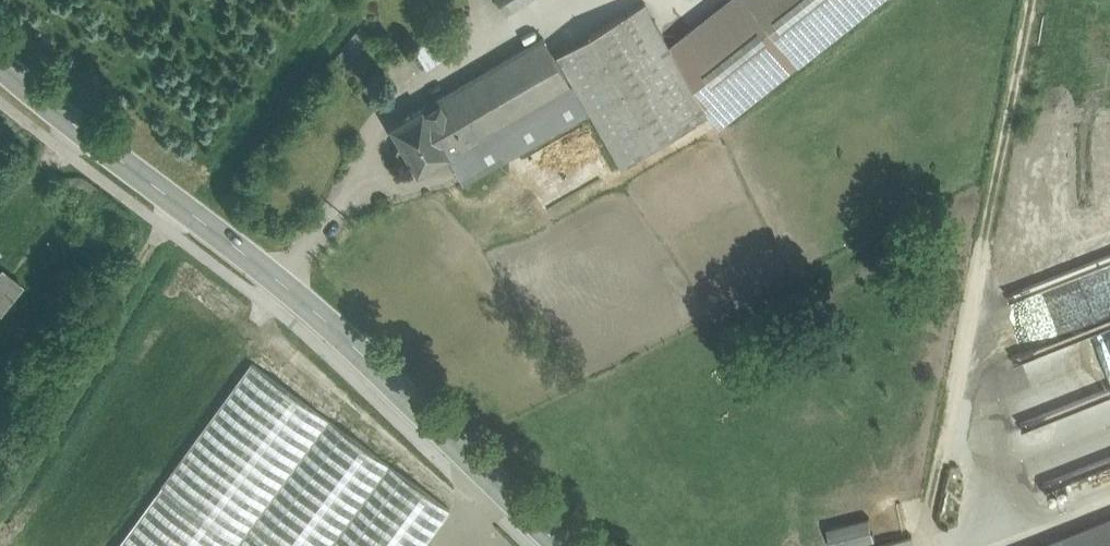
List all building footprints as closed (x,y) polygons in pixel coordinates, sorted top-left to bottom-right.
[(508,17),(534,0),(497,0),(508,17)] [(548,38),(399,125),(415,167),(459,168),(474,196),(588,118),(625,174),(714,120),(651,6),(558,60),(548,38)] [(30,293),(4,272),(0,278),(0,317),(6,322),(30,293)] [(186,315),(18,545),(433,545),(454,517),(186,315)] [(830,545),(840,545),(873,537),(867,513),(824,525),(830,545)] [(1038,545),(1109,545),(1109,518),(1038,545)]
